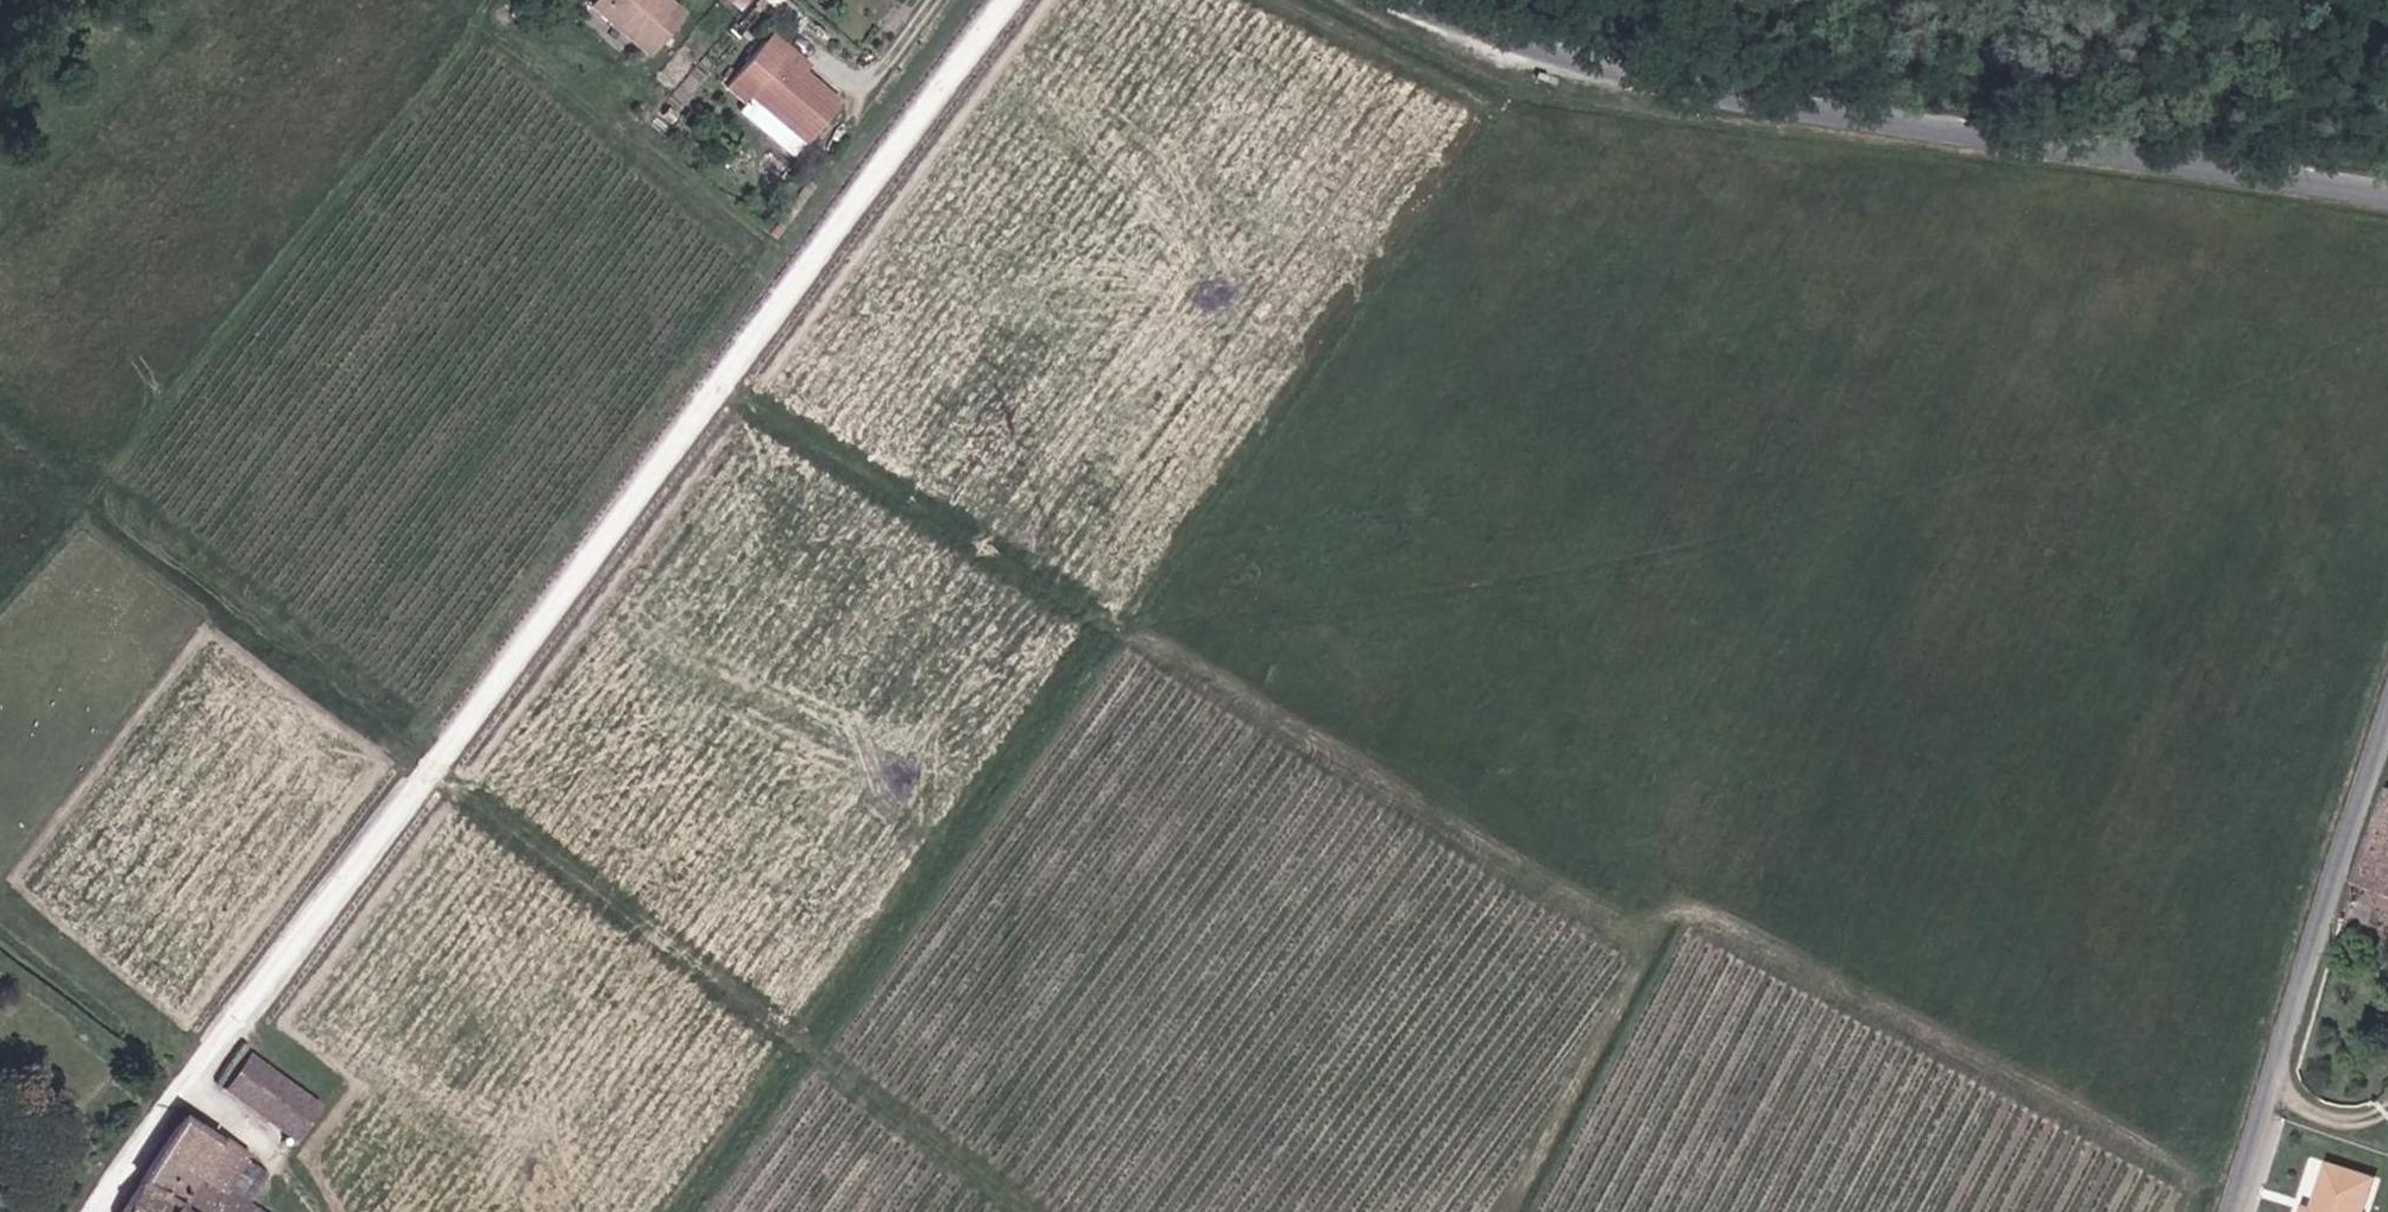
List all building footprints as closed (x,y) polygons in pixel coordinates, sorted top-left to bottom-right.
[(598,12),(608,0),(597,0),(592,7),(598,12)] [(598,12),(647,53),(681,12),(667,0),(608,0),(598,12)] [(770,34),(764,41),(803,74),(809,67),(770,34)] [(803,74),(764,41),(727,86),(747,102),(740,111),(795,157),(839,104),(803,74)] [(2372,890),(2382,893),(2387,877),(2387,849),(2372,890)] [(249,1054),(225,1087),(298,1139),(321,1107),(249,1054)] [(122,1211),(261,1211),(249,1204),(224,1188),(246,1157),(249,1153),(223,1142),(183,1117),(142,1181),(140,1186),(122,1211)] [(224,1188),(249,1204),(270,1174),(246,1157),(224,1188)] [(2335,1166),(2320,1211),(2368,1211),(2378,1180),(2335,1166)]
